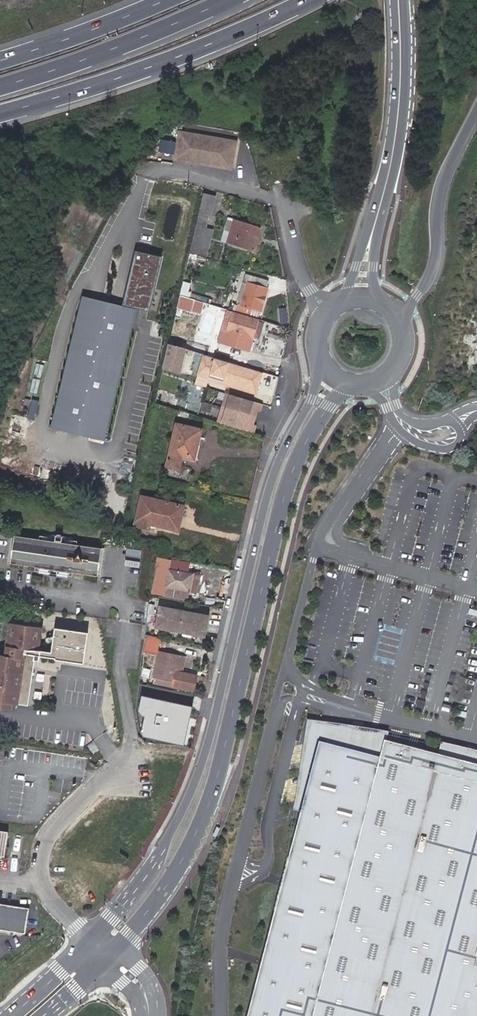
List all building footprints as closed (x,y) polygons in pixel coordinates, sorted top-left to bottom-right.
[(230,141),(174,132),(169,159),(226,168),(230,141)] [(204,193),(199,213),(207,215),(209,216),(214,197),(204,193)] [(197,213),(194,225),(204,228),(207,215),(199,213),(197,213)] [(226,243),(233,221),(228,220),(222,242),(226,243)] [(260,228),(233,221),(226,243),(253,251),(260,228)] [(194,225),(190,240),(200,242),(201,240),(204,228),(194,225)] [(190,240),(188,250),(198,253),(200,242),(190,240)] [(200,242),(198,253),(207,256),(210,242),(201,240),(200,242)] [(162,257),(136,251),(123,304),(82,294),(50,428),(105,441),(136,309),(148,312),(162,257)] [(240,305),(236,303),(234,310),(257,317),(259,311),(260,310),(269,280),(245,273),(243,281),(247,282),(240,305)] [(243,281),(236,303),(240,305),(247,282),(243,281)] [(258,320),(226,311),(224,318),(229,319),(226,331),(252,339),(258,320)] [(219,334),(251,343),(252,339),(226,331),(229,319),(224,318),(219,334)] [(194,352),(168,343),(162,369),(181,374),(185,354),(192,356),(194,352)] [(249,368),(203,355),(195,384),(206,388),(209,378),(210,373),(245,383),(249,368)] [(210,373),(209,378),(252,390),(258,371),(249,368),(245,383),(210,373)] [(255,401),(224,392),(215,421),(245,430),(247,423),(250,424),(255,408),(253,407),(255,401)] [(192,443),(195,444),(199,428),(174,422),(165,461),(177,464),(179,455),(180,452),(190,453),(192,443)] [(192,458),(195,444),(192,443),(190,453),(180,452),(179,455),(192,458)] [(178,517),(184,519),(186,507),(141,495),(134,525),(154,530),(156,526),(175,530),(178,517)] [(54,543),(61,544),(62,535),(55,534),(54,543)] [(14,538),(11,561),(51,566),(54,566),(58,567),(98,572),(102,549),(61,544),(54,543),(14,538)] [(189,590),(192,572),(168,568),(170,559),(160,558),(159,564),(154,593),(163,594),(163,593),(165,585),(166,586),(165,593),(184,597),(186,590),(189,590)] [(57,576),(58,567),(54,566),(51,566),(49,575),(57,576)] [(197,574),(192,572),(189,590),(194,591),(197,574)] [(206,614),(158,606),(154,625),(202,634),(206,614)] [(32,651),(36,652),(41,628),(9,623),(5,647),(0,646),(0,708),(8,709),(9,703),(25,706),(33,661),(31,660),(32,655),(27,655),(28,650),(32,651)] [(87,634),(55,629),(51,653),(36,652),(32,651),(32,655),(55,659),(55,660),(83,664),(87,634)] [(165,638),(146,634),(145,641),(147,641),(157,643),(164,644),(165,638)] [(157,643),(147,641),(145,655),(154,656),(157,643)] [(176,670),(179,656),(159,652),(152,682),(192,690),(196,674),(180,671),(176,670)] [(152,670),(144,668),(143,676),(151,677),(152,670)] [(143,724),(153,725),(157,701),(164,702),(166,692),(148,690),(148,692),(140,691),(140,692),(140,702),(144,703),(144,714),(143,715),(143,716),(143,724)] [(345,747),(349,729),(387,740),(390,731),(316,720),(308,719),(294,809),(301,811),(320,740),(345,747)] [(154,731),(153,725),(143,724),(143,733),(154,734),(154,731)] [(169,728),(153,725),(154,731),(154,734),(168,735),(169,728)] [(439,753),(387,740),(349,729),(345,747),(320,740),(301,811),(248,1015),(476,1015),(476,763),(439,753)] [(469,748),(443,742),(439,753),(476,763),(476,750),(469,748)] [(26,907),(0,904),(0,929),(22,933),(26,907)]
